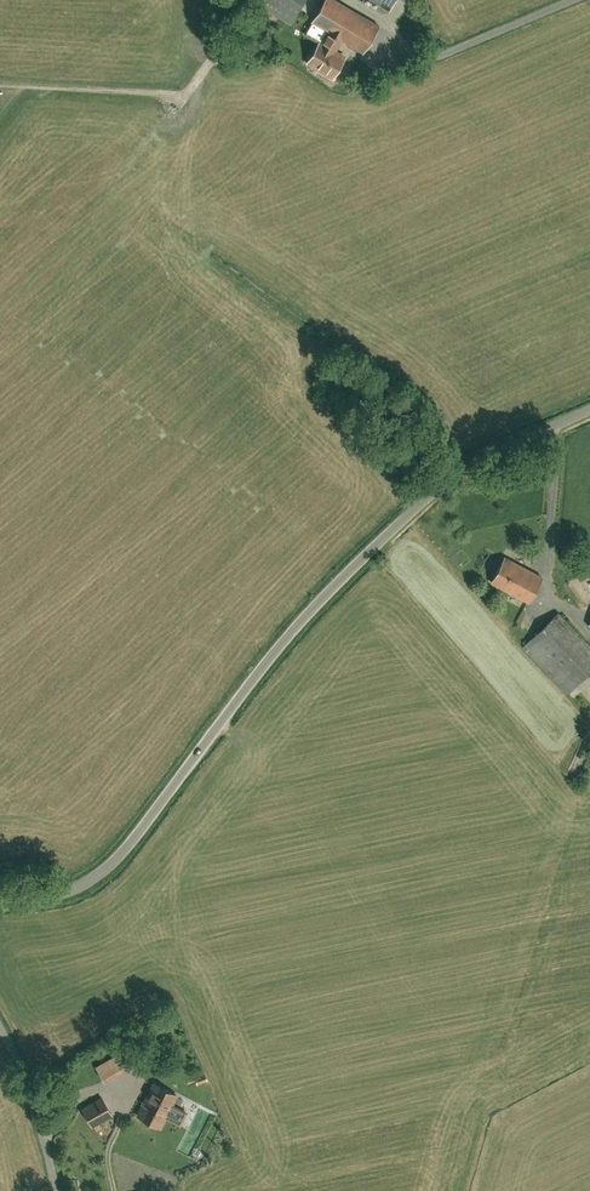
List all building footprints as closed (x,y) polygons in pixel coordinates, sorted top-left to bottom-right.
[(290,22),(303,0),(252,0),(290,22)] [(335,0),(324,0),(311,22),(328,32),(340,39),(363,53),(379,25),(335,0)] [(389,9),(395,0),(374,0),(389,9)] [(340,39),(328,32),(321,43),(319,42),(307,63),(333,78),(345,57),(333,50),(335,48),(340,39)] [(542,577),(505,557),(492,582),(529,602),(542,577)] [(558,613),(523,647),(568,693),(589,672),(589,645),(558,613)] [(104,1082),(115,1077),(106,1060),(95,1066),(104,1082)] [(155,1085),(140,1115),(159,1125),(164,1116),(162,1115),(168,1104),(170,1105),(175,1095),(155,1085)] [(84,1111),(92,1126),(111,1115),(103,1100),(84,1111)]
